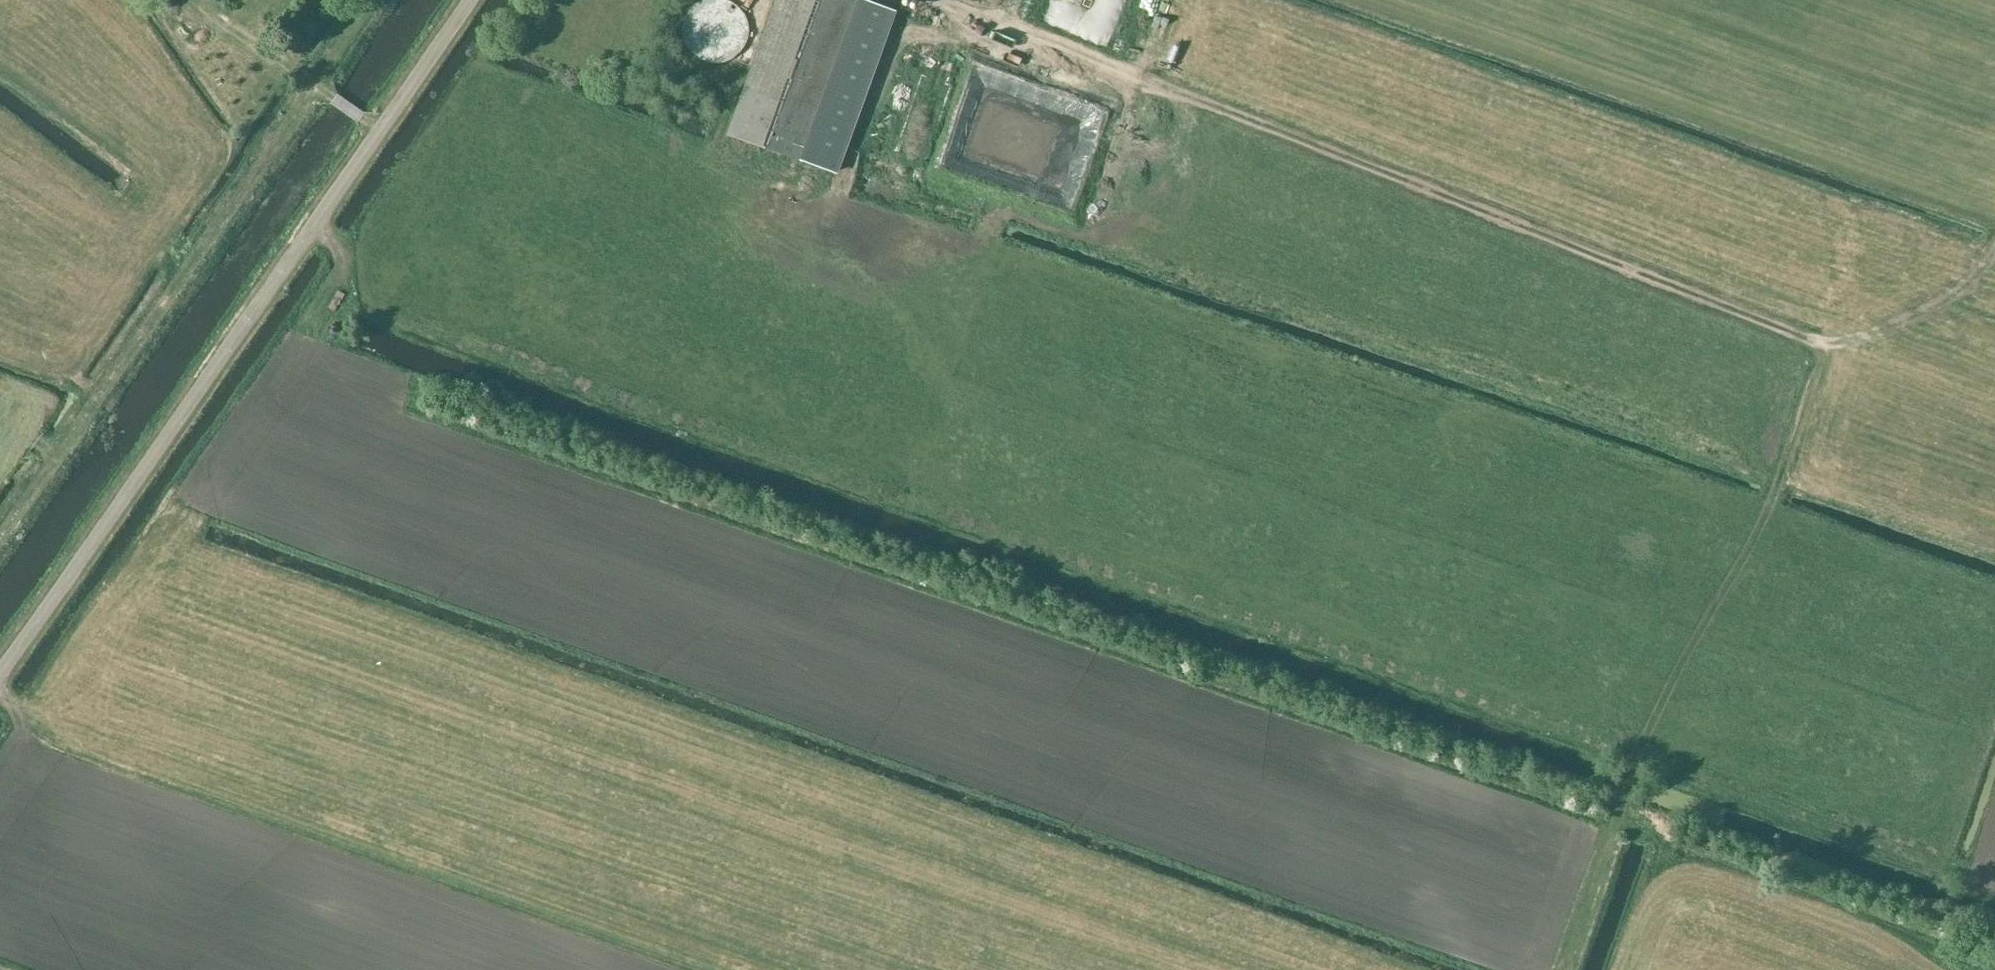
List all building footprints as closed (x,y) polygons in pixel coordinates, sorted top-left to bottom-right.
[(684,30),(685,40),(690,49),(697,56),(706,61),(716,62),(726,61),(735,56),(742,49),(746,40),(748,30),(746,20),(742,11),(735,4),(727,0),(705,0),(697,4),(690,11),(685,20),(684,30)] [(891,9),(867,0),(775,0),(727,135),(832,173),(891,9)] [(1119,0),(1106,0),(1096,26),(1060,12),(1055,24),(1103,42),(1119,0)]
